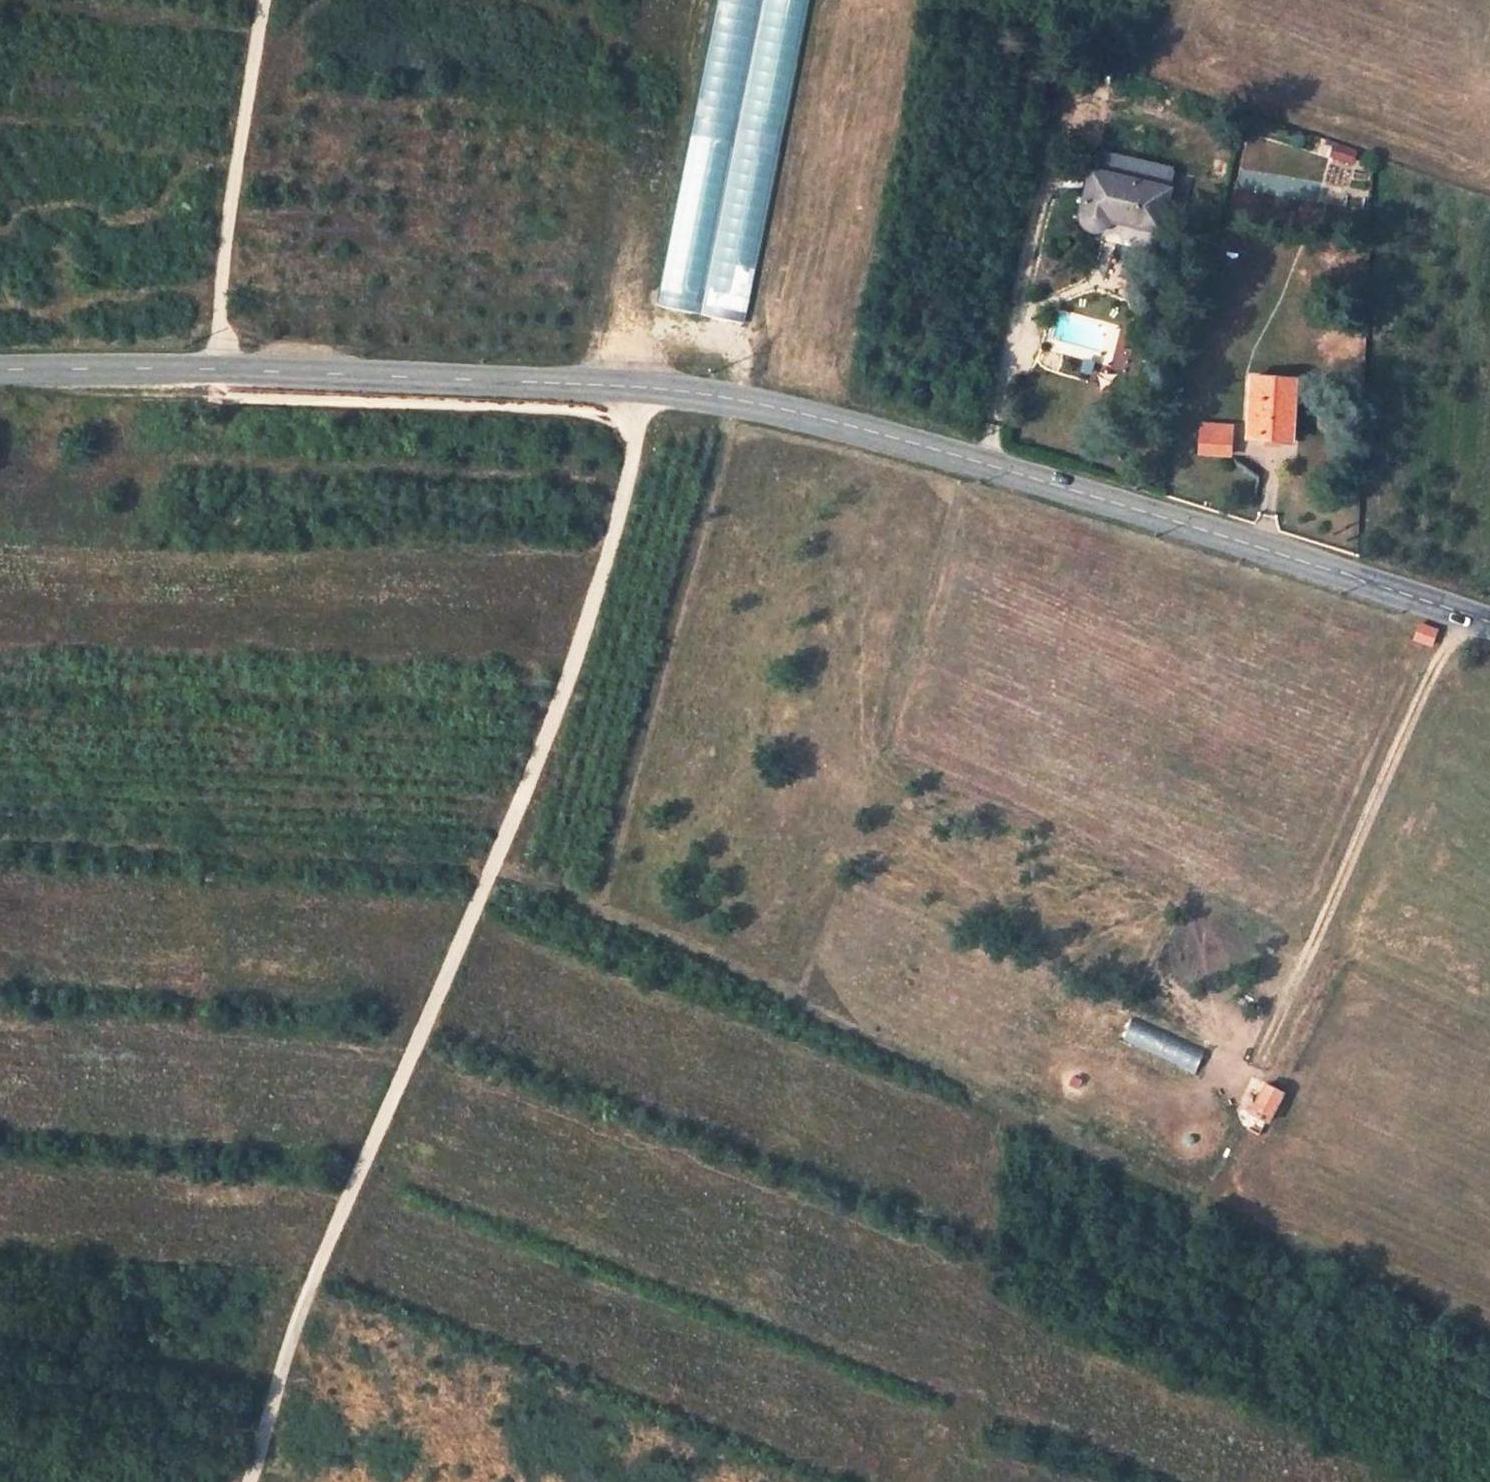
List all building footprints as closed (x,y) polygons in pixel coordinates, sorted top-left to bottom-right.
[(803,0),(715,0),(667,308),(753,321),(803,0)] [(1336,146),(1333,156),(1351,161),(1353,151),(1336,146)] [(1174,171),(1096,152),(1082,218),(1082,219),(1083,223),(1085,227),(1089,229),(1093,230),(1099,230),(1104,228),(1109,225),(1112,220),(1114,221),(1160,232),(1174,171)] [(1294,421),(1297,379),(1253,376),(1249,437),(1286,439),(1287,421),(1294,421)] [(1287,421),(1286,439),(1293,439),(1294,421),(1287,421)] [(1237,455),(1237,423),(1202,423),(1202,455),(1237,455)] [(1432,646),(1438,628),(1423,623),(1418,641),(1432,646)] [(1133,1022),(1125,1045),(1200,1071),(1208,1048),(1133,1022)] [(1268,1084),(1253,1113),(1268,1121),(1284,1093),(1268,1084)]
